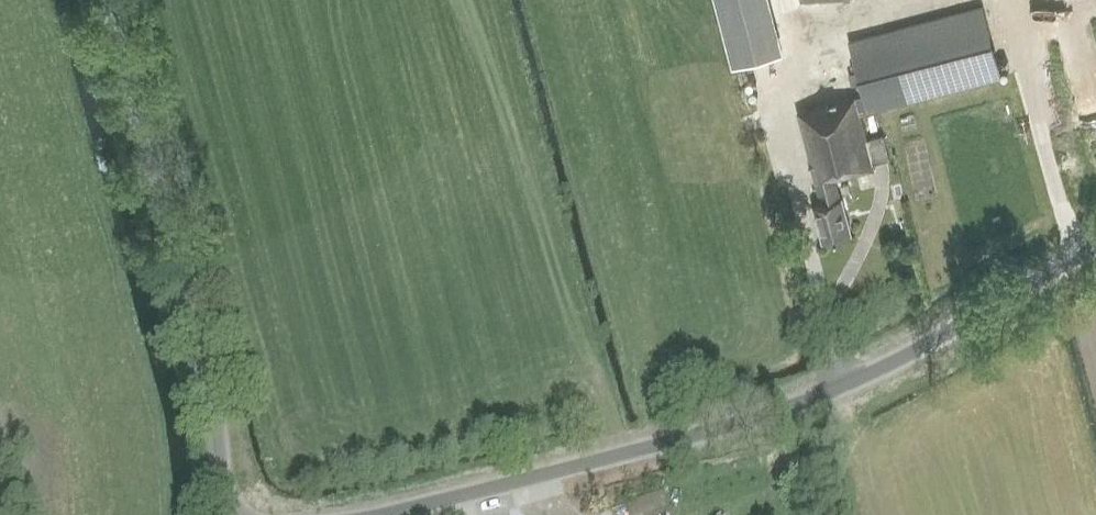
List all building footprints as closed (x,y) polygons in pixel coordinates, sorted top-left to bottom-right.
[(769,0),(719,0),(735,62),(782,49),(769,0)] [(862,143),(855,115),(998,79),(980,10),(847,43),(860,97),(794,113),(817,204),(810,206),(819,242),(848,235),(839,198),(836,199),(831,180),(870,171),(868,166),(884,162),(879,139),(862,143)] [(631,514),(659,514),(672,511),(665,490),(627,501),(631,514)]
